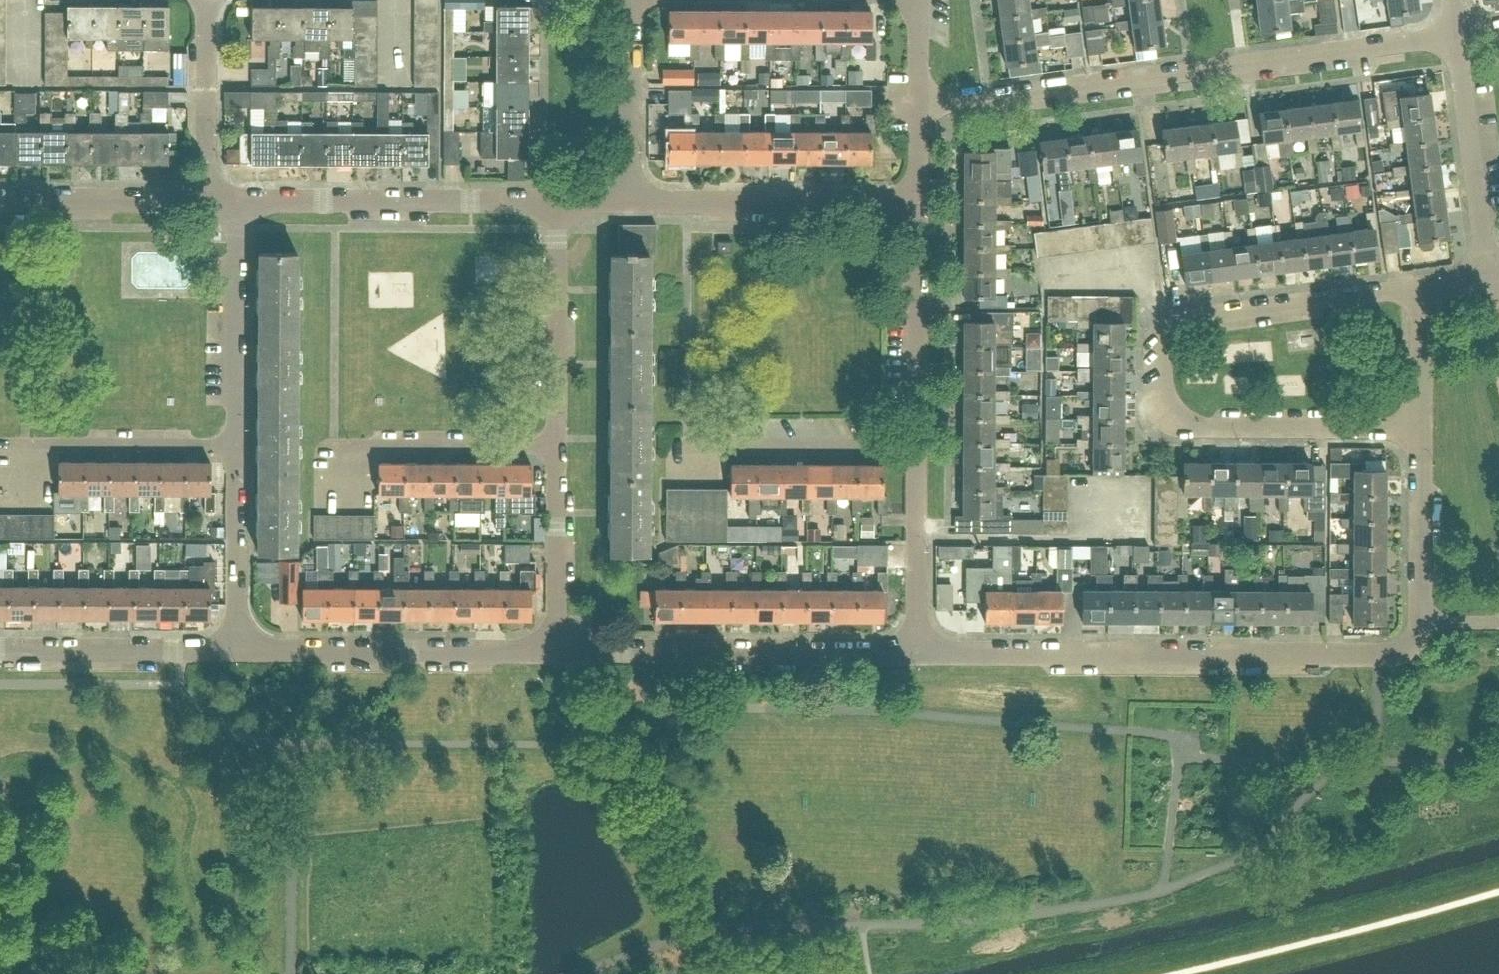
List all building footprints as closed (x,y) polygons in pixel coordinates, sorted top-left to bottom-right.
[(354,13),(377,13),(378,0),(354,0),(354,13)] [(453,8),(484,8),(484,0),(444,0),(444,31),(453,31),(453,8)] [(999,17),(1030,13),(1030,9),(1028,0),(997,0),(999,17)] [(1159,0),(1130,0),(1128,0),(1112,0),(1113,7),(1128,5),(1130,20),(1131,24),(1162,19),(1159,0)] [(1287,2),(1256,6),(1260,31),(1291,27),(1289,12),(1304,10),(1303,0),(1287,0),(1287,2)] [(1334,0),(1318,0),(1321,23),(1337,21),(1334,0)] [(1387,15),(1419,10),(1417,0),(1385,0),(1387,15)] [(414,1),(414,13),(438,13),(438,1),(414,1)] [(1082,6),(1084,21),(1093,19),(1091,4),(1082,6)] [(68,25),(68,37),(68,39),(85,39),(85,45),(93,45),(93,39),(92,39),(93,6),(67,6),(67,13),(68,13),(68,25)] [(118,6),(93,6),(92,39),(93,39),(107,39),(107,49),(118,49),(118,6)] [(143,6),(118,6),(118,49),(143,49),(143,6)] [(169,6),(143,6),(143,49),(168,49),(168,39),(169,39),(169,6)] [(496,30),(496,31),(529,31),(529,22),(534,22),(534,7),(529,7),(529,6),(492,6),(492,20),(483,20),(483,30),(496,30)] [(277,37),(278,7),(252,7),(252,39),(270,39),(270,45),(268,45),(268,57),(280,57),(280,39),(280,37),(277,37)] [(303,37),(303,7),(278,7),(277,37),(280,37),(280,39),(296,39),(296,46),(294,46),(294,58),(305,58),(305,49),(305,40),(305,37),(303,37)] [(328,37),(328,7),(303,7),(303,37),(305,37),(305,40),(305,49),(319,49),(319,58),(330,58),(330,40),(330,37),(328,37)] [(351,14),(354,14),(354,7),(328,7),(328,37),(330,37),(330,40),(346,40),(346,46),(344,46),(344,58),(354,58),(355,58),(355,50),(355,38),(355,37),(351,37),(351,26),(351,14)] [(1045,7),(1030,9),(1030,13),(999,17),(1002,41),(1033,37),(1033,33),(1031,18),(1046,16),(1045,7)] [(700,59),(700,41),(695,41),(695,10),(668,10),(668,41),(689,41),(689,59),(700,59)] [(724,59),(725,41),(720,41),(720,10),(695,10),(695,41),(700,41),(714,41),(714,59),(724,59)] [(745,10),(720,10),(720,41),(725,41),(740,41),(739,59),(750,59),(750,41),(745,41),(745,10)] [(775,59),(775,41),(770,41),(770,10),(745,10),(745,41),(750,41),(765,41),(765,59),(775,59)] [(800,59),(800,41),(795,41),(795,10),(770,10),(770,41),(775,41),(790,41),(790,59),(800,59)] [(820,10),(795,10),(795,41),(800,41),(815,41),(815,59),(825,59),(825,52),(826,41),(820,41),(820,10)] [(851,59),(851,41),(845,41),(846,10),(820,10),(820,41),(826,41),(825,52),(840,52),(840,59),(851,59)] [(845,41),(851,41),(866,41),(866,59),(876,59),(877,40),(872,40),(872,10),(846,10),(845,41)] [(45,25),(68,25),(68,13),(67,13),(45,13),(45,25)] [(438,25),(438,13),(414,13),(413,25),(438,25)] [(351,14),(351,26),(377,26),(377,14),(354,14),(351,14)] [(1131,24),(1130,20),(1115,22),(1116,31),(1131,29),(1134,48),(1165,44),(1162,19),(1131,24)] [(68,37),(68,25),(45,25),(45,37),(68,37)] [(438,37),(438,25),(413,25),(413,37),(438,37)] [(355,37),(355,38),(377,38),(377,26),(351,26),(351,37),(355,37)] [(1085,31),(1088,55),(1104,52),(1101,29),(1085,31)] [(444,31),(444,56),(453,56),(453,31),(444,31)] [(496,31),(496,56),(529,56),(529,31),(496,31)] [(1033,37),(1002,41),(1006,66),(1036,62),(1034,41),(1050,39),(1049,31),(1033,33),(1033,37)] [(1084,55),(1081,31),(1064,34),(1067,57),(1084,55)] [(68,49),(68,39),(68,37),(45,37),(45,49),(68,49)] [(438,49),(438,37),(413,37),(413,49),(438,49)] [(355,50),(377,50),(377,38),(355,38),(355,50)] [(68,61),(68,49),(45,49),(45,61),(68,61)] [(437,61),(438,49),(413,49),(413,61),(437,61)] [(354,58),(354,61),(377,61),(377,50),(355,50),(355,58),(354,58)] [(444,56),(444,81),(453,81),(453,56),(444,56)] [(529,56),(496,56),(496,81),(529,81),(529,56)] [(178,59),(179,85),(190,85),(190,59),(178,59)] [(45,61),(45,73),(68,73),(68,61),(45,61)] [(354,73),(377,73),(377,61),(354,61),(354,73)] [(437,73),(437,61),(413,61),(413,73),(437,73)] [(252,69),(252,85),(276,85),(276,69),(268,69),(252,69)] [(863,69),(848,69),(848,84),(863,84),(863,69)] [(68,85),(68,76),(68,73),(45,73),(45,85),(68,85)] [(354,73),(354,85),(377,86),(377,73),(354,73)] [(437,86),(437,73),(413,73),(413,86),(437,86)] [(666,73),(666,84),(696,84),(696,73),(666,73)] [(92,76),(68,76),(68,85),(92,85),(92,76)] [(92,85),(117,85),(117,76),(92,76),(92,85)] [(142,76),(117,76),(117,85),(142,85),(142,76)] [(142,76),(142,85),(169,85),(169,76),(142,76)] [(444,81),(444,106),(453,106),(453,81),(444,81)] [(483,81),(483,106),(529,106),(529,81),(496,81),(483,81)] [(845,90),(845,106),(871,106),(871,90),(845,90)] [(115,113),(115,131),(117,131),(117,164),(142,164),(142,131),(140,131),(125,131),(125,125),(127,125),(127,113),(130,113),(130,91),(120,91),(120,113),(115,113)] [(168,91),(143,91),(143,113),(140,113),(140,131),(142,131),(142,164),(169,164),(169,131),(150,131),(149,125),(152,125),(152,107),(168,107),(168,91)] [(15,131),(17,131),(17,163),(42,163),(42,131),(40,131),(25,131),(25,125),(27,125),(27,113),(35,113),(35,92),(15,92),(15,123),(15,131)] [(252,92),(252,100),(252,164),(277,164),(277,132),(277,119),(277,100),(277,92),(252,92)] [(302,92),(277,92),(277,100),(302,100),(302,92)] [(327,92),(302,92),(302,100),(327,100),(327,92)] [(327,100),(352,100),(352,92),(327,92),(327,100)] [(352,100),(378,101),(378,92),(352,92),(352,100)] [(389,132),(389,92),(378,92),(378,101),(377,132),(377,164),(402,164),(402,132),(389,132)] [(428,157),(439,157),(439,92),(427,92),(427,132),(412,132),(412,121),(402,121),(402,132),(402,164),(428,164),(428,157)] [(1388,109),(1400,107),(1401,117),(1402,121),(1433,117),(1429,93),(1401,97),(1400,93),(1386,95),(1388,109)] [(1377,96),(1364,98),(1367,126),(1380,124),(1377,96)] [(690,131),(668,131),(668,162),(694,162),(695,131),(700,131),(700,113),(691,113),(691,98),(668,98),(668,114),(689,114),(690,131)] [(1356,146),(1365,144),(1363,127),(1360,127),(1356,99),(1331,102),(1335,133),(1339,132),(1354,130),(1356,146)] [(1335,133),(1331,102),(1307,105),(1310,136),(1315,135),(1330,133),(1332,149),(1341,148),(1339,132),(1335,133)] [(1310,136),(1307,105),(1283,108),(1287,139),(1291,139),(1307,136),(1309,152),(1317,151),(1315,135),(1310,136)] [(453,106),(444,106),(444,131),(453,131),(453,106)] [(483,131),(496,131),(529,131),(529,106),(483,106),(483,131)] [(1277,140),(1279,156),(1293,154),(1291,139),(1287,139),(1283,108),(1259,112),(1263,142),(1277,140)] [(17,163),(17,131),(15,131),(15,123),(1,123),(1,113),(0,110),(0,163),(17,163)] [(40,113),(40,131),(42,131),(42,163),(67,163),(67,131),(65,131),(49,131),(49,125),(51,125),(51,113),(40,113)] [(65,113),(65,131),(67,131),(67,163),(92,163),(92,131),(90,131),(74,131),(74,125),(76,125),(76,113),(65,113)] [(117,131),(115,131),(99,131),(99,125),(102,125),(102,113),(90,113),(90,131),(92,131),(92,163),(117,164),(117,131)] [(695,131),(694,162),(719,162),(719,131),(724,131),(725,113),(714,113),(714,131),(700,131),(695,131)] [(719,131),(719,162),(745,163),(745,131),(750,131),(750,113),(740,113),(739,131),(724,131),(719,131)] [(745,131),(745,163),(770,163),(770,131),(775,131),(775,113),(765,113),(765,131),(750,131),(745,131)] [(770,131),(770,163),(795,163),(795,131),(800,131),(800,113),(790,113),(790,131),(775,131),(770,131)] [(795,131),(795,163),(820,163),(820,131),(825,131),(825,113),(815,113),(815,131),(800,131),(795,131)] [(820,131),(820,163),(845,163),(845,131),(851,131),(851,113),(841,113),(841,131),(825,131),(820,131)] [(845,131),(845,163),(872,163),(872,133),(876,133),(876,113),(866,113),(865,131),(851,131),(845,131)] [(1406,146),(1436,142),(1433,117),(1402,121),(1401,117),(1386,119),(1387,128),(1403,126),(1405,141),(1406,146)] [(302,132),(287,132),(287,119),(277,119),(277,132),(277,164),(302,164),(302,132)] [(1235,119),(1210,122),(1213,152),(1218,152),(1233,150),(1235,166),(1244,164),(1242,147),(1238,148),(1235,119)] [(327,132),(313,132),(313,120),(302,120),(302,132),(302,164),(327,164),(327,132)] [(352,164),(352,132),(338,132),(338,120),(327,120),(327,132),(327,164),(352,164)] [(352,132),(352,164),(377,164),(377,132),(363,132),(363,121),(352,121),(352,132)] [(1210,122),(1186,125),(1190,156),(1194,155),(1205,154),(1205,158),(1210,157),(1211,169),(1220,168),(1218,152),(1213,152),(1210,122)] [(1190,156),(1186,125),(1161,129),(1165,159),(1185,156),(1187,172),(1196,171),(1194,155),(1190,156)] [(1116,162),(1120,161),(1135,159),(1138,175),(1146,174),(1143,157),(1140,157),(1136,128),(1111,131),(1116,162)] [(444,131),(444,164),(459,164),(459,131),(453,131),(444,131)] [(529,157),(529,131),(496,131),(483,131),(481,131),(481,158),(529,157)] [(1122,177),(1120,161),(1116,162),(1111,131),(1088,134),(1092,165),(1096,164),(1111,162),(1113,178),(1122,177)] [(1098,180),(1096,164),(1092,165),(1088,134),(1064,138),(1068,168),(1072,167),(1088,165),(1090,181),(1098,180)] [(1074,183),(1072,167),(1068,168),(1064,138),(1039,141),(1043,171),(1058,170),(1060,189),(1070,188),(1070,184),(1074,183)] [(1409,169),(1439,165),(1436,142),(1406,146),(1405,141),(1389,143),(1390,151),(1406,149),(1408,165),(1409,169)] [(994,176),(994,172),(994,156),(1011,156),(1011,148),(993,148),(993,151),(964,151),(964,176),(994,176)] [(1035,148),(1018,150),(1020,175),(1038,173),(1035,148)] [(1315,160),(1317,170),(1318,182),(1331,180),(1330,168),(1328,158),(1315,160)] [(1273,189),(1269,163),(1252,165),(1256,191),(1273,189)] [(1411,193),(1442,189),(1439,165),(1409,169),(1408,165),(1392,167),(1393,175),(1409,173),(1411,189),(1411,193)] [(1011,172),(994,172),(994,176),(964,176),(964,200),(994,200),(994,196),(1010,196),(1011,172)] [(1194,190),(1196,199),(1209,197),(1207,188),(1194,190)] [(1415,216),(1445,212),(1442,189),(1411,193),(1411,189),(1395,191),(1396,199),(1412,197),(1415,212),(1415,216)] [(1178,202),(1196,199),(1194,190),(1177,193),(1178,202)] [(964,200),(964,224),(994,224),(994,220),(994,204),(1010,204),(1010,196),(994,196),(994,200),(964,200)] [(1155,208),(1160,240),(1175,238),(1171,206),(1155,208)] [(1304,268),(1328,264),(1325,234),(1329,233),(1327,218),(1322,218),(1321,210),(1318,211),(1314,216),(1315,219),(1303,221),(1305,237),(1300,238),(1304,268)] [(1373,229),(1376,228),(1374,211),(1366,212),(1368,228),(1352,230),(1347,231),(1351,261),(1377,258),(1373,229)] [(1416,221),(1418,241),(1419,247),(1423,250),(1431,249),(1434,246),(1433,239),(1449,237),(1445,212),(1415,216),(1415,212),(1398,215),(1399,223),(1416,221)] [(1043,215),(1027,214),(1027,224),(1042,224),(1043,215)] [(1328,264),(1351,261),(1347,231),(1352,230),(1350,215),(1341,216),(1343,231),(1329,233),(1325,234),(1328,264)] [(1139,219),(1142,242),(1154,241),(1151,217),(1139,219)] [(1127,220),(1130,244),(1142,242),(1139,219),(1127,220)] [(1010,220),(994,220),(994,224),(964,224),(964,248),(994,248),(994,244),(994,228),(1010,228),(1010,220)] [(1115,222),(1119,246),(1130,244),(1127,220),(1115,222)] [(1296,238),(1281,240),(1276,241),(1280,271),(1304,268),(1300,238),(1305,237),(1303,221),(1294,222),(1296,238)] [(1394,221),(1380,223),(1379,223),(1383,253),(1398,251),(1394,221)] [(1104,224),(1107,247),(1119,246),(1115,222),(1104,224)] [(645,254),(650,254),(657,254),(657,226),(657,224),(618,223),(618,253),(645,254)] [(1092,225),(1095,249),(1107,247),(1104,224),(1092,225)] [(1257,274),(1280,271),(1276,241),(1281,240),(1279,224),(1270,225),(1255,227),(1257,243),(1253,244),(1257,274)] [(1081,227),(1084,250),(1095,249),(1092,225),(1081,227)] [(1069,228),(1072,252),(1084,250),(1081,227),(1069,228)] [(1249,244),(1233,246),(1228,247),(1232,277),(1257,274),(1253,244),(1257,243),(1255,227),(1246,228),(1249,244)] [(1057,230),(1061,253),(1072,252),(1069,228),(1057,230)] [(1046,231),(1049,255),(1061,253),(1057,230),(1046,231)] [(1209,280),(1232,277),(1228,247),(1233,246),(1231,230),(1223,231),(1225,247),(1210,249),(1205,250),(1209,280)] [(1034,233),(1037,256),(1049,255),(1046,231),(1034,233)] [(1185,284),(1209,280),(1205,250),(1210,249),(1208,233),(1199,234),(1201,251),(1181,253),(1185,284)] [(732,241),(718,241),(718,252),(732,252),(732,241)] [(1010,244),(994,244),(994,248),(964,248),(963,272),(994,272),(994,268),(994,253),(1010,253),(1010,244)] [(259,290),(297,291),(297,252),(259,252),(259,290)] [(650,292),(650,254),(645,254),(618,253),(611,254),(611,292),(650,292)] [(1010,268),(994,268),(994,272),(963,272),(963,297),(979,297),(979,307),(1007,307),(1007,295),(994,295),(994,276),(1010,276),(1010,268)] [(297,328),(297,291),(259,290),(259,328),(297,328)] [(649,330),(650,292),(611,292),(611,329),(649,330)] [(1060,320),(1060,296),(1048,296),(1048,320),(1058,320),(1060,320)] [(1092,318),(1084,318),(1077,318),(1077,320),(1072,320),(1060,320),(1058,320),(1058,327),(1093,327),(1093,343),(1093,346),(1124,346),(1124,322),(1133,322),(1133,296),(1120,296),(1120,320),(1108,320),(1096,320),(1092,320),(1092,318)] [(1060,320),(1072,320),(1072,296),(1060,296),(1060,320)] [(1084,296),(1072,296),(1072,320),(1077,320),(1077,318),(1084,318),(1084,296)] [(1096,296),(1084,296),(1084,318),(1092,318),(1092,320),(1096,320),(1096,296)] [(1096,320),(1108,320),(1108,296),(1096,296),(1096,320)] [(1120,296),(1108,296),(1108,320),(1120,320),(1120,296)] [(1013,342),(1013,331),(1013,311),(981,311),(981,321),(963,321),(963,346),(994,346),(994,342),(1010,342),(1013,342)] [(297,365),(297,328),(259,328),(258,365),(297,365)] [(649,367),(649,330),(611,329),(611,366),(649,367)] [(1010,366),(1010,342),(994,342),(994,346),(963,346),(963,370),(994,370),(994,366),(1010,366)] [(1093,351),(1093,366),(1093,370),(1124,370),(1124,346),(1093,346),(1093,343),(1077,343),(1077,351),(1093,351)] [(297,402),(297,365),(258,365),(258,402),(297,402)] [(649,404),(649,367),(611,366),(610,404),(649,404)] [(1010,374),(1010,366),(994,366),(994,370),(963,370),(963,394),(994,394),(994,390),(994,374),(1010,374)] [(1124,394),(1124,370),(1093,370),(1093,366),(1077,366),(1077,375),(1093,375),(1093,390),(1093,394),(1124,394)] [(1056,394),(1056,377),(1045,377),(1045,394),(1056,394)] [(1010,390),(994,390),(994,394),(963,394),(963,418),(994,418),(994,414),(994,398),(1010,398),(1010,390)] [(1124,418),(1124,394),(1093,394),(1093,390),(1077,390),(1077,399),(1084,399),(1084,405),(1093,405),(1093,414),(1093,418),(1124,418)] [(297,439),(297,402),(258,402),(258,439),(297,439)] [(649,441),(649,404),(610,404),(610,441),(649,441)] [(1038,418),(1038,406),(1026,406),(1026,418),(1038,418)] [(1046,410),(1046,418),(1060,418),(1060,410),(1046,410)] [(1010,414),(994,414),(994,418),(963,418),(963,442),(994,442),(994,438),(994,422),(1010,422),(1010,414)] [(1093,418),(1093,414),(1077,414),(1077,423),(1081,423),(1081,438),(1093,438),(1093,442),(1124,442),(1124,418),(1093,418)] [(1010,438),(994,438),(994,442),(963,442),(963,466),(994,466),(994,462),(994,446),(1010,446),(1010,438)] [(1124,474),(1124,442),(1093,442),(1093,438),(1081,438),(1077,438),(1077,447),(1093,447),(1093,474),(1124,474)] [(297,439),(258,439),(258,476),(296,476),(297,439)] [(649,441),(610,441),(610,478),(649,478),(649,441)] [(89,511),(89,493),(84,493),(84,462),(58,462),(58,493),(78,493),(78,511),(89,511)] [(114,511),(114,493),(109,493),(109,462),(84,462),(84,493),(89,493),(104,493),(104,511),(114,511)] [(139,511),(139,493),(134,493),(134,462),(109,462),(109,493),(114,493),(129,493),(129,511),(139,511)] [(164,511),(164,493),(159,493),(159,462),(134,462),(134,493),(139,493),(154,493),(154,511),(164,511)] [(190,511),(190,493),(185,493),(185,462),(159,462),(159,493),(164,493),(179,493),(179,511),(190,511)] [(211,462),(185,462),(185,493),(190,493),(205,493),(205,511),(215,511),(215,492),(211,492),(211,462)] [(404,493),(404,462),(378,462),(378,493),(399,493),(399,512),(410,512),(410,493),(404,493)] [(404,493),(410,493),(424,493),(424,512),(435,512),(435,493),(430,493),(430,462),(404,462),(404,493)] [(430,493),(435,493),(450,493),(450,512),(460,512),(460,493),(455,493),(455,462),(430,462),(430,493)] [(460,512),(475,512),(485,512),(485,494),(480,493),(480,462),(455,462),(455,493),(460,493),(460,512)] [(506,463),(480,462),(480,493),(485,494),(494,494),(495,526),(504,526),(504,512),(510,512),(510,505),(510,494),(506,494),(506,463)] [(1010,462),(994,462),(994,466),(963,466),(963,490),(994,490),(994,486),(994,470),(1010,470),(1010,462)] [(1213,510),(1213,494),(1209,494),(1209,462),(1183,462),(1183,487),(1179,487),(1178,517),(1187,517),(1188,494),(1203,494),(1203,510),(1213,510)] [(1235,462),(1209,462),(1209,494),(1213,494),(1224,494),(1225,519),(1233,519),(1232,510),(1238,510),(1238,494),(1235,494),(1235,462)] [(1263,510),(1263,494),(1260,494),(1260,462),(1235,462),(1235,494),(1238,494),(1249,494),(1249,510),(1263,510)] [(1289,510),(1289,494),(1285,494),(1285,462),(1260,462),(1260,494),(1263,494),(1278,494),(1278,510),(1289,510)] [(1311,462),(1285,462),(1285,494),(1289,494),(1304,494),(1304,510),(1325,510),(1325,474),(1311,474),(1311,462)] [(1353,477),(1353,492),(1353,495),(1386,495),(1386,470),(1365,469),(1365,462),(1331,462),(1331,477),(1353,477)] [(510,494),(510,505),(521,505),(521,513),(536,513),(536,493),(532,493),(532,463),(506,463),(506,494),(510,494)] [(762,508),(762,495),(757,495),(757,464),(730,464),(730,495),(748,495),(749,517),(756,517),(756,514),(762,514),(762,508)] [(787,514),(787,495),(782,495),(782,464),(757,464),(757,495),(762,495),(762,508),(777,508),(777,514),(787,514)] [(812,514),(812,496),(807,495),(807,464),(782,464),(782,495),(787,495),(802,495),(802,514),(812,514)] [(807,495),(812,496),(827,496),(827,514),(837,514),(837,495),(832,495),(832,464),(807,464),(807,495)] [(862,514),(862,495),(858,495),(858,465),(832,464),(832,495),(837,495),(852,495),(852,514),(862,514)] [(858,495),(862,495),(877,495),(877,514),(888,514),(888,494),(883,494),(883,465),(858,465),(858,495)] [(1043,486),(1067,486),(1067,474),(1043,473),(1043,486)] [(1154,487),(1178,487),(1179,475),(1155,475),(1154,487)] [(296,514),(296,476),(258,476),(258,514),(296,514)] [(648,515),(649,478),(610,478),(610,515),(648,515)] [(1010,486),(994,486),(994,490),(963,490),(963,515),(974,515),(974,532),(1011,532),(1011,514),(1003,514),(1002,494),(1010,494),(1010,486)] [(1042,497),(1067,497),(1067,486),(1043,486),(1042,497)] [(666,541),(678,541),(678,487),(666,487),(666,516),(666,541)] [(678,487),(678,541),(690,541),(690,487),(678,487)] [(690,541),(702,541),(702,487),(690,487),(690,541)] [(702,487),(702,541),(714,541),(714,487),(702,487)] [(714,487),(714,541),(727,541),(727,488),(714,487)] [(1154,498),(1178,499),(1178,487),(1154,487),(1154,498)] [(1385,520),(1386,495),(1353,495),(1353,492),(1337,492),(1337,502),(1353,502),(1353,518),(1353,520),(1385,520)] [(1042,509),(1067,509),(1067,497),(1042,497),(1042,509)] [(1154,510),(1178,510),(1178,499),(1154,498),(1154,510)] [(1042,520),(1067,521),(1067,509),(1042,509),(1042,520)] [(1178,522),(1178,510),(1154,510),(1154,522),(1178,522)] [(18,514),(6,514),(6,538),(18,538),(18,514)] [(30,514),(18,514),(18,538),(30,538),(30,514)] [(42,514),(30,514),(30,538),(42,538),(42,514)] [(54,514),(42,514),(42,538),(54,538),(54,514)] [(296,514),(258,514),(258,552),(296,552),(296,514)] [(314,538),(326,538),(326,514),(314,514),(314,538)] [(326,538),(338,538),(338,514),(326,514),(326,538)] [(338,514),(338,538),(350,538),(350,514),(338,514)] [(350,538),(362,538),(362,514),(350,514),(350,538)] [(362,514),(362,538),(374,538),(374,514),(362,514)] [(648,515),(610,515),(610,553),(648,554),(648,515)] [(1385,545),(1385,520),(1353,520),(1353,518),(1337,517),(1337,527),(1353,527),(1353,542),(1353,545),(1385,545)] [(1042,520),(1042,532),(1067,533),(1067,521),(1042,520)] [(1154,533),(1178,534),(1178,522),(1154,522),(1154,533)] [(1206,524),(1188,524),(1188,540),(1206,540),(1206,524)] [(1154,533),(1154,545),(1178,546),(1178,534),(1154,533)] [(1207,541),(1191,541),(1191,553),(1207,553),(1207,541)] [(1352,570),(1385,571),(1385,545),(1353,545),(1353,542),(1337,542),(1337,552),(1352,553),(1352,568),(1352,570)] [(505,543),(505,561),(530,561),(530,543),(505,543)] [(886,544),(858,544),(856,544),(856,564),(886,564),(886,544)] [(966,600),(984,600),(984,621),(1010,621),(1011,590),(1011,544),(993,544),(993,567),(966,567),(966,600)] [(1056,590),(1041,590),(1035,590),(1035,621),(1062,621),(1062,591),(1072,591),(1072,545),(1056,545),(1056,590)] [(1109,589),(1112,589),(1112,573),(1106,573),(1106,545),(1090,545),(1090,573),(1102,573),(1102,589),(1082,589),(1082,621),(1109,621),(1109,589)] [(950,557),(950,546),(938,546),(938,556),(950,557)] [(379,588),(379,619),(403,619),(403,588),(408,588),(408,570),(404,570),(404,556),(394,556),(394,588),(383,588),(379,588)] [(211,618),(211,588),(215,588),(215,561),(204,561),(204,565),(190,565),(190,569),(190,587),(185,587),(185,618),(211,618)] [(280,562),(280,602),(296,602),(296,562),(280,562)] [(504,588),(504,619),(531,619),(531,590),(536,590),(536,568),(520,568),(520,588),(510,588),(504,588)] [(1385,596),(1385,571),(1352,570),(1352,568),(1330,568),(1329,577),(1353,578),(1353,593),(1353,596),(1385,596)] [(13,587),(13,569),(4,569),(3,587),(0,587),(0,618),(8,618),(8,587),(13,587)] [(8,587),(8,618),(34,618),(34,587),(39,587),(39,569),(29,569),(29,587),(13,587),(8,587)] [(34,587),(34,618),(59,618),(59,587),(64,587),(64,569),(54,569),(54,587),(39,587),(34,587)] [(59,587),(59,618),(84,618),(84,587),(89,587),(89,569),(79,569),(79,587),(64,587),(59,587)] [(84,587),(84,618),(109,618),(109,587),(114,587),(114,569),(104,569),(104,587),(89,587),(84,587)] [(109,587),(109,618),(135,618),(135,587),(139,587),(139,569),(129,569),(129,587),(114,587),(109,587)] [(135,587),(135,618),(160,618),(160,587),(164,587),(165,569),(155,569),(155,587),(139,587),(135,587)] [(160,587),(160,618),(185,618),(185,587),(190,587),(190,569),(180,569),(180,587),(164,587),(160,587)] [(348,588),(333,588),(328,588),(328,619),(354,619),(354,588),(358,588),(358,570),(348,569),(348,588)] [(424,588),(408,588),(403,588),(403,619),(429,619),(429,588),(434,588),(434,570),(424,569),(424,588)] [(328,588),(333,588),(333,570),(318,570),(318,588),(302,588),(302,619),(328,619),(328,588)] [(379,588),(383,588),(383,570),(373,570),(373,588),(358,588),(354,588),(354,619),(379,619),(379,588)] [(454,588),(459,588),(459,570),(449,570),(449,588),(434,588),(429,588),(429,619),(454,619),(454,588)] [(479,588),(484,588),(484,570),(474,570),(474,588),(459,588),(454,588),(454,619),(479,619),(479,588)] [(504,588),(510,588),(510,570),(500,570),(500,588),(484,588),(479,588),(479,619),(504,619),(504,588)] [(681,589),(686,589),(686,570),(675,570),(675,588),(655,589),(655,620),(680,620),(681,589)] [(706,589),(711,589),(711,570),(701,570),(701,589),(686,589),(681,589),(680,620),(706,620),(706,589)] [(731,589),(736,589),(736,571),(726,571),(726,589),(711,589),(706,589),(706,620),(731,620),(731,589)] [(756,589),(761,589),(761,571),(751,571),(751,589),(736,589),(731,589),(731,620),(756,620),(756,589)] [(781,589),(787,589),(787,571),(776,571),(776,589),(761,589),(756,589),(756,620),(781,620),(781,589)] [(806,589),(812,589),(812,571),(802,571),(802,589),(787,589),(781,589),(781,620),(806,621),(806,589)] [(831,589),(837,589),(837,571),(827,571),(827,589),(812,589),(806,589),(806,621),(831,621),(831,589)] [(863,571),(853,571),(853,589),(837,589),(831,589),(831,621),(857,621),(857,589),(862,589),(862,583),(863,583),(863,571)] [(857,589),(857,621),(883,621),(883,591),(888,591),(888,571),(878,571),(878,589),(862,589),(857,589)] [(1010,621),(1035,621),(1035,590),(1041,590),(1041,572),(1031,572),(1031,578),(1015,578),(1016,590),(1011,590),(1010,621)] [(1127,589),(1112,589),(1109,589),(1109,621),(1133,621),(1134,589),(1137,589),(1137,573),(1127,573),(1127,589)] [(1152,589),(1137,589),(1134,589),(1133,621),(1159,621),(1159,590),(1162,590),(1162,573),(1152,573),(1152,589)] [(1177,590),(1162,590),(1159,590),(1159,621),(1184,622),(1184,590),(1187,590),(1187,574),(1177,574),(1177,590)] [(1202,590),(1187,590),(1184,590),(1184,622),(1209,622),(1209,590),(1212,590),(1213,574),(1202,574),(1202,590)] [(1228,590),(1212,590),(1209,590),(1209,622),(1234,622),(1234,590),(1238,590),(1238,574),(1228,574),(1228,590)] [(1253,590),(1238,590),(1234,590),(1234,622),(1259,622),(1259,590),(1262,590),(1263,574),(1253,574),(1253,590)] [(1278,590),(1262,590),(1259,590),(1259,622),(1285,622),(1285,590),(1288,590),(1288,575),(1288,574),(1278,574),(1278,590)] [(1303,575),(1288,575),(1288,590),(1285,590),(1285,622),(1310,622),(1311,599),(1325,599),(1325,575),(1303,575)] [(1353,596),(1353,593),(1329,592),(1329,621),(1342,621),(1342,602),(1353,602),(1353,622),(1384,622),(1385,596),(1353,596)]
